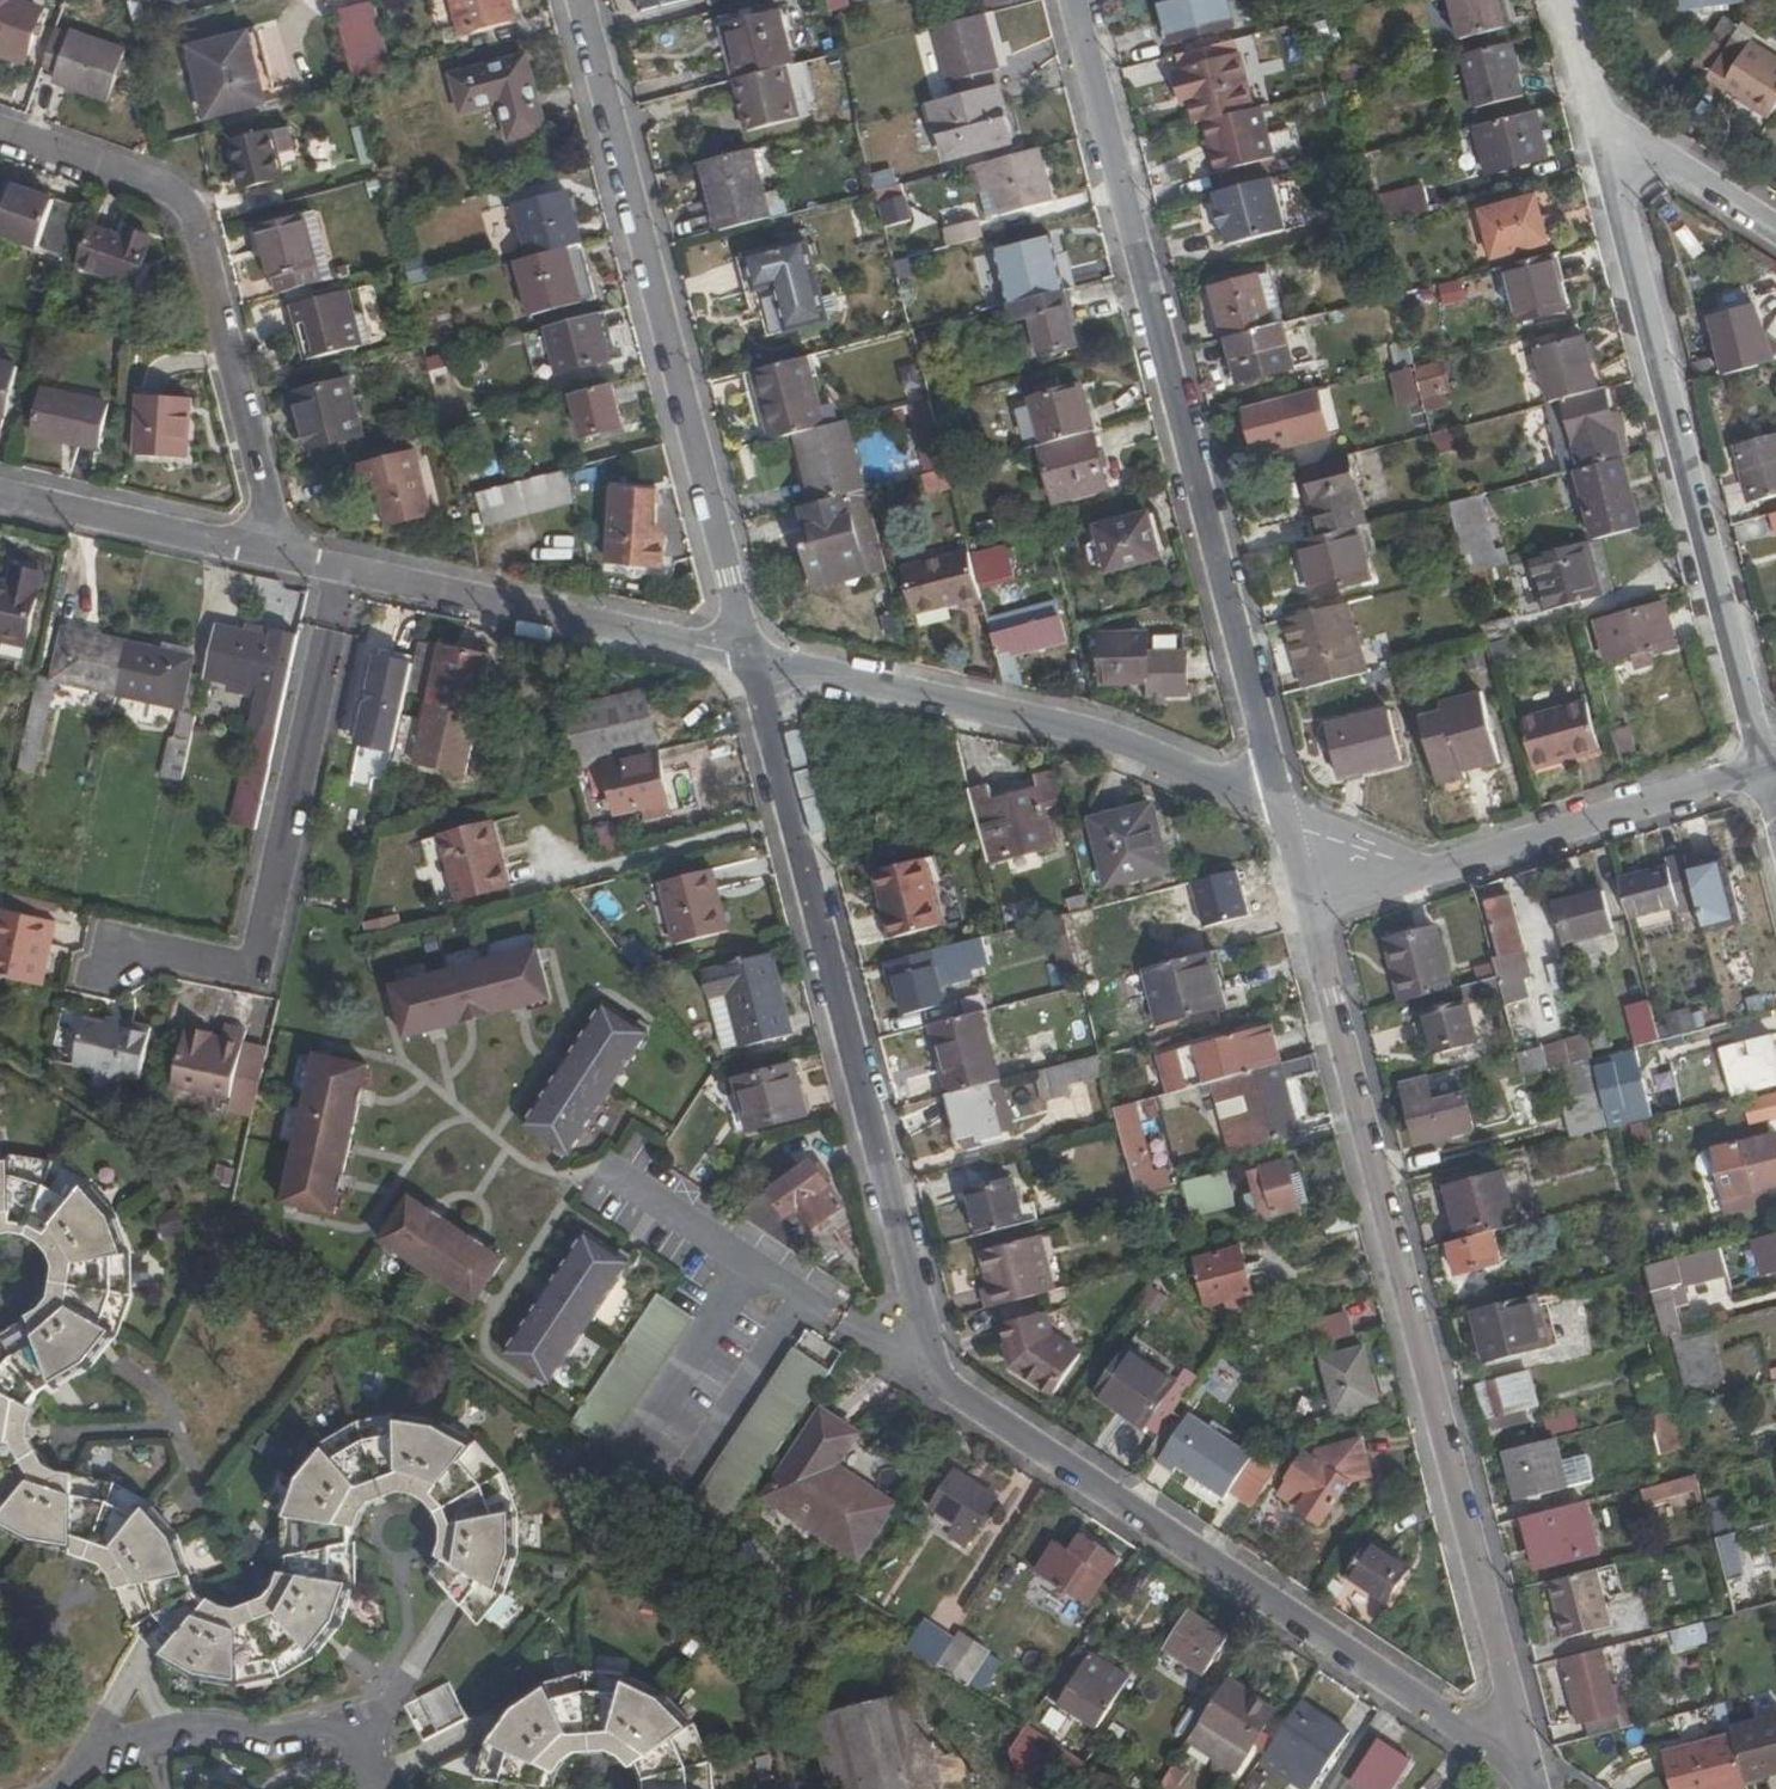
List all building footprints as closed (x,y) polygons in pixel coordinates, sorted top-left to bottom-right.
[(0,0),(0,48),(36,60),(50,17),(0,0)] [(389,53),(375,0),(342,9),(359,79),(388,71),(383,54),(389,53)] [(465,31),(522,17),(517,0),(456,0),(465,31)] [(649,14),(701,0),(645,0),(649,14)] [(837,15),(851,12),(848,0),(834,0),(837,15)] [(996,8),(1023,1),(1022,0),(994,0),(996,8)] [(1176,41),(1240,24),(1232,0),(1174,0),(1175,5),(1170,20),(1176,41)] [(1464,37),(1515,24),(1509,0),(1454,0),(1464,37)] [(730,27),(744,80),(796,67),(803,65),(790,12),(730,27)] [(1731,46),(1746,23),(1732,14),(1717,37),(1731,46)] [(985,16),(933,30),(948,86),(1001,72),(985,16)] [(1748,20),(1746,23),(1731,46),(1712,76),(1751,101),(1754,95),(1775,109),(1775,37),(1748,20)] [(83,35),(65,86),(117,105),(136,54),(83,35)] [(197,50),(214,118),(271,105),(255,36),(197,50)] [(1188,69),(1183,78),(1186,91),(1195,96),(1202,123),(1210,121),(1258,108),(1241,39),(1184,54),(1188,69)] [(1516,41),(1469,53),(1482,108),(1530,95),(1516,41)] [(532,56),(459,75),(468,110),(505,101),(515,139),(552,130),(532,56)] [(796,67),(744,80),(758,131),(809,118),(796,67)] [(955,157),(1018,141),(1011,117),(1003,118),(995,88),(992,89),(940,103),(955,157)] [(1751,101),(1775,116),(1775,114),(1775,109),(1754,95),(1751,101)] [(1258,108),(1210,121),(1228,191),(1278,178),(1287,176),(1268,106),(1258,108)] [(1542,112),(1481,128),(1494,176),(1555,160),(1542,112)] [(354,128),(362,165),(376,162),(368,125),(354,128)] [(245,143),(256,190),(296,180),(284,133),(245,143)] [(765,148),(710,162),(729,234),(784,219),(765,148)] [(1042,151),(994,164),(1008,218),(1056,205),(1042,151)] [(1228,191),(1220,193),(1225,210),(1222,211),(1227,229),(1230,228),(1234,244),(1292,228),(1278,178),(1228,191)] [(1426,184),(1389,193),(1396,221),(1433,212),(1426,184)] [(523,203),(534,257),(588,243),(575,190),(523,203)] [(401,192),(389,195),(395,218),(407,215),(401,192)] [(6,239),(74,265),(92,217),(22,193),(6,239)] [(1485,209),(1497,255),(1551,241),(1540,195),(1485,209)] [(889,205),(894,226),(918,220),(913,199),(889,205)] [(269,228),(282,280),(324,270),(311,218),(269,228)] [(949,231),(953,247),(989,237),(985,221),(949,231)] [(101,234),(88,272),(143,293),(161,245),(136,236),(132,245),(101,234)] [(1006,253),(1019,305),(1070,292),(1056,240),(1006,253)] [(816,242),(759,257),(767,291),(785,286),(797,332),(837,321),(835,315),(830,297),(816,242)] [(602,298),(588,243),(534,257),(524,260),(538,315),(602,298)] [(1564,252),(1557,254),(1571,307),(1577,305),(1564,252)] [(1557,254),(1513,265),(1527,318),(1571,307),(1557,254)] [(767,291),(759,257),(746,261),(754,294),(767,291)] [(1267,277),(1279,325),(1289,323),(1292,322),(1279,274),(1267,277)] [(1219,290),(1230,338),(1234,337),(1279,325),(1267,277),(1219,290)] [(1445,307),(1471,303),(1467,280),(1442,284),(1445,307)] [(845,293),(830,297),(835,315),(850,311),(845,293)] [(313,328),(322,363),(369,351),(360,316),(355,296),(301,310),(306,330),(313,328)] [(1034,315),(1046,355),(1079,345),(1069,306),(1034,315)] [(1718,317),(1732,372),(1765,364),(1758,339),(1750,341),(1742,310),(1718,317)] [(375,312),(360,316),(369,351),(384,347),(375,312)] [(604,312),(556,325),(567,369),(615,357),(604,312)] [(1279,325),(1234,337),(1245,382),(1301,368),(1289,323),(1279,325)] [(313,328),(306,330),(315,365),(322,363),(313,328)] [(548,330),(529,334),(537,382),(556,379),(548,330)] [(1542,346),(1556,401),(1568,398),(1604,389),(1590,334),(1542,346)] [(1399,345),(1404,367),(1419,363),(1413,341),(1399,345)] [(1441,357),(1419,363),(1428,398),(1450,391),(1441,357)] [(810,359),(761,372),(779,441),(804,435),(829,428),(810,359)] [(18,421),(28,371),(0,365),(0,417),(18,421)] [(907,397),(925,394),(920,366),(902,369),(907,397)] [(369,436),(355,381),(308,392),(315,422),(311,423),(317,450),(369,436)] [(619,384),(577,394),(589,441),(631,430),(619,384)] [(1034,400),(1046,446),(1097,433),(1087,395),(1085,387),(1034,400)] [(1563,448),(1569,473),(1616,461),(1627,458),(1609,387),(1604,389),(1568,398),(1580,443),(1563,448)] [(54,391),(44,436),(109,451),(119,407),(54,391)] [(1094,393),(1087,395),(1097,433),(1104,431),(1094,393)] [(1301,394),(1250,407),(1262,454),(1301,444),(1297,431),(1310,428),(1301,394)] [(1031,399),(1016,403),(1028,447),(1043,443),(1031,399)] [(150,402),(147,461),(199,465),(203,405),(150,402)] [(829,428),(804,435),(822,505),(872,492),(854,422),(829,428)] [(1460,426),(1436,432),(1439,442),(1462,436),(1460,426)] [(1104,431),(1097,433),(1109,475),(1115,473),(1104,431)] [(1097,433),(1046,446),(1061,499),(1111,485),(1109,475),(1097,433)] [(1758,498),(1775,493),(1775,444),(1745,452),(1758,498)] [(438,515),(422,451),(369,464),(375,491),(387,488),(396,526),(438,515)] [(1361,452),(1351,454),(1360,489),(1370,485),(1361,452)] [(1351,454),(1311,465),(1312,470),(1323,513),(1319,514),(1325,537),(1362,528),(1370,525),(1360,489),(1351,454)] [(1569,473),(1586,542),(1592,540),(1633,529),(1616,461),(1569,473)] [(951,470),(925,476),(930,495),(956,489),(951,470)] [(1323,513),(1312,470),(1304,472),(1320,538),(1325,537),(1319,514),(1323,513)] [(572,471),(482,493),(489,522),(578,501),(572,471)] [(617,480),(607,555),(663,561),(666,534),(655,533),(659,499),(652,498),(654,485),(617,480)] [(822,505),(808,509),(814,534),(820,533),(824,547),(815,550),(826,589),(858,581),(855,571),(872,567),(877,584),(896,578),(874,491),(872,492),(822,505)] [(1481,496),(1454,502),(1472,572),(1488,567),(1481,539),(1490,536),(1481,496)] [(1102,531),(1113,573),(1165,560),(1155,518),(1102,531)] [(1320,538),(1306,542),(1320,594),(1375,580),(1362,528),(1325,537),(1320,538)] [(820,533),(814,534),(816,541),(807,543),(821,598),(877,584),(872,567),(855,571),(858,581),(826,589),(815,550),(824,547),(820,533)] [(1586,542),(1534,555),(1548,610),(1607,595),(1592,540),(1586,542)] [(1296,586),(1313,582),(1305,547),(1288,551),(1296,586)] [(987,602),(975,552),(912,568),(922,611),(965,600),(966,607),(987,602)] [(980,562),(986,586),(1006,581),(1000,557),(980,562)] [(1488,567),(1472,572),(1475,586),(1491,582),(1488,567)] [(0,588),(0,647),(27,653),(42,581),(13,575),(10,590),(0,588)] [(1356,602),(1291,619),(1309,689),(1350,678),(1345,657),(1369,651),(1356,602)] [(1009,678),(1011,684),(1027,687),(1019,654),(1073,642),(1063,604),(1013,615),(1017,628),(997,633),(1009,678)] [(1674,604),(1604,621),(1613,658),(1637,652),(1655,648),(1657,655),(1685,648),(1674,604)] [(910,632),(905,613),(892,616),(897,636),(910,632)] [(994,619),(997,633),(1017,628),(1013,615),(994,619)] [(1486,626),(1489,641),(1520,633),(1516,618),(1486,626)] [(220,627),(210,677),(211,677),(270,691),(256,761),(275,765),(300,639),(282,635),(281,639),(220,627)] [(69,632),(58,683),(185,711),(170,779),(161,777),(157,796),(184,802),(211,677),(210,677),(194,674),(197,660),(69,632)] [(1128,634),(1127,683),(1152,684),(1154,635),(1128,634)] [(500,649),(430,636),(419,685),(442,690),(437,714),(414,709),(404,754),(474,769),(500,649)] [(1655,648),(1637,652),(1641,667),(1659,663),(1657,655),(1655,648)] [(397,760),(416,672),(383,665),(364,753),(397,760)] [(41,680),(21,777),(38,780),(58,683),(41,680)] [(677,801),(648,687),(566,708),(581,768),(611,761),(624,814),(677,801)] [(1504,761),(1485,690),(1444,700),(1446,710),(1424,716),(1442,784),(1468,777),(1466,771),(1504,761)] [(1594,703),(1525,720),(1538,770),(1562,764),(1561,759),(1606,747),(1594,703)] [(1394,712),(1331,728),(1344,777),(1407,761),(1394,712)] [(1617,722),(1619,730),(1626,728),(1624,720),(1617,722)] [(1626,728),(1619,730),(1626,760),(1641,756),(1633,727),(1626,728)] [(1608,758),(1606,747),(1561,759),(1562,764),(1583,758),(1585,764),(1608,758)] [(1044,788),(980,806),(981,809),(985,827),(994,861),(1058,845),(1044,788)] [(951,818),(955,835),(985,827),(981,809),(951,818)] [(1094,823),(1109,887),(1169,872),(1153,809),(1094,823)] [(494,823),(448,835),(465,900),(514,888),(508,865),(505,866),(494,823)] [(594,830),(600,853),(619,848),(613,826),(594,830)] [(1672,869),(1623,882),(1633,920),(1682,907),(1685,916),(1703,911),(1692,869),(1689,855),(1670,861),(1672,869)] [(938,859),(880,874),(886,895),(890,894),(901,936),(946,925),(932,873),(941,871),(938,859)] [(1728,859),(1692,869),(1703,911),(1709,933),(1745,923),(1728,859)] [(719,869),(712,871),(721,907),(728,906),(719,869)] [(712,871),(667,883),(682,947),(735,934),(728,906),(721,907),(712,871)] [(954,923),(941,871),(932,873),(946,925),(954,923)] [(1580,893),(1581,901),(1608,894),(1606,886),(1580,893)] [(1190,898),(1201,944),(1244,933),(1231,887),(1190,898)] [(1478,890),(1454,898),(1462,927),(1477,923),(1480,931),(1486,929),(1484,921),(1486,920),(1478,890)] [(890,894),(886,895),(897,937),(901,936),(890,894)] [(1559,907),(1568,944),(1618,932),(1608,894),(1581,901),(1559,907)] [(1505,959),(1499,960),(1503,978),(1507,991),(1511,1007),(1535,1001),(1529,978),(1535,977),(1515,899),(1491,905),(1505,959)] [(52,991),(58,961),(52,960),(54,949),(47,947),(52,925),(11,917),(4,951),(0,950),(0,980),(52,991)] [(1068,917),(1057,920),(1062,938),(1073,935),(1068,917)] [(65,928),(52,925),(47,947),(54,949),(52,960),(58,961),(65,928)] [(1393,944),(1407,1003),(1455,991),(1440,932),(1393,944)] [(549,936),(405,975),(409,991),(419,1026),(439,1021),(476,1011),(526,997),(563,988),(555,956),(549,936)] [(935,952),(899,961),(913,1014),(949,1005),(935,952)] [(1213,953),(1152,969),(1167,1024),(1228,1008),(1213,953)] [(803,1037),(780,954),(716,972),(724,1001),(738,1055),(803,1037)] [(724,1001),(716,972),(705,975),(712,1004),(724,1001)] [(1503,978),(1466,988),(1470,1001),(1507,991),(1503,978)] [(953,990),(958,1009),(973,1005),(969,986),(953,990)] [(1666,1041),(1656,1003),(1634,1009),(1644,1047),(1666,1041)] [(534,1123),(579,1152),(660,1035),(653,1030),(617,1005),(534,1123)] [(1470,1005),(1429,1016),(1440,1057),(1481,1047),(1470,1005)] [(78,1064),(88,1010),(66,1006),(55,1059),(78,1064)] [(1670,1010),(1673,1032),(1702,1028),(1698,1006),(1670,1010)] [(992,1011),(943,1024),(955,1068),(951,1069),(957,1094),(993,1084),(1012,1079),(992,1011)] [(1440,1057),(1429,1016),(1424,1017),(1435,1059),(1440,1057)] [(139,1035),(140,1029),(116,1024),(115,1031),(139,1035)] [(95,1027),(86,1072),(105,1075),(131,1081),(152,1084),(161,1033),(140,1029),(139,1035),(115,1031),(95,1027)] [(1163,1058),(1171,1093),(1222,1079),(1284,1062),(1274,1027),(1163,1058)] [(198,1038),(193,1038),(185,1091),(245,1101),(256,1033),(234,1029),(231,1044),(220,1042),(198,1038)] [(199,1032),(198,1038),(220,1042),(221,1036),(199,1032)] [(1608,1032),(1597,1035),(1602,1052),(1613,1049),(1608,1032)] [(1523,1054),(1529,1076),(1555,1070),(1597,1059),(1592,1037),(1523,1054)] [(329,1046),(297,1193),(349,1204),(353,1182),(361,1146),(371,1096),(380,1057),(355,1051),(329,1046)] [(1625,1053),(1630,1098),(1644,1096),(1638,1051),(1625,1053)] [(1284,1062),(1222,1079),(1241,1149),(1303,1133),(1291,1081),(1324,1071),(1319,1052),(1284,1062)] [(1105,1054),(1039,1067),(1049,1117),(1091,1108),(1086,1080),(1109,1075),(1105,1054)] [(1606,1092),(1615,1129),(1636,1123),(1619,1058),(1599,1063),(1606,1092)] [(1555,1070),(1564,1103),(1606,1092),(1599,1063),(1597,1059),(1555,1070)] [(798,1064),(742,1079),(756,1130),(812,1115),(810,1110),(808,1110),(803,1091),(805,1090),(798,1064)] [(131,1081),(105,1075),(102,1092),(128,1097),(131,1081)] [(1433,1079),(1409,1086),(1425,1146),(1480,1132),(1470,1096),(1440,1104),(1433,1079)] [(993,1084),(957,1094),(969,1136),(985,1132),(987,1140),(1007,1135),(993,1084)] [(1564,1103),(1573,1141),(1615,1129),(1606,1092),(1564,1103)] [(1137,1102),(1118,1107),(1132,1158),(1151,1152),(1137,1102)] [(985,1132),(969,1136),(972,1147),(988,1143),(987,1140),(985,1132)] [(1775,1160),(1775,1134),(1718,1149),(1718,1150),(1724,1173),(1724,1174),(1775,1160)] [(1724,1173),(1718,1150),(1707,1152),(1703,1157),(1701,1163),(1703,1169),(1707,1174),(1713,1176),(1724,1173)] [(819,1159),(762,1199),(792,1244),(851,1204),(819,1159)] [(1769,1188),(1775,1186),(1775,1160),(1724,1174),(1731,1197),(1727,1198),(1731,1215),(1774,1204),(1769,1188)] [(1291,1162),(1268,1168),(1280,1215),(1304,1210),(1303,1205),(1307,1203),(1309,1199),(1310,1196),(1309,1189),(1306,1184),(1304,1183),(1297,1184),(1291,1162)] [(7,1234),(20,1230),(39,1234),(53,1242),(68,1257),(72,1273),(64,1275),(59,1303),(67,1308),(66,1309),(64,1313),(54,1322),(6,1352),(0,1359),(0,1513),(14,1527),(43,1545),(83,1553),(84,1561),(111,1572),(116,1567),(117,1567),(120,1570),(127,1580),(148,1634),(173,1662),(210,1683),(248,1688),(288,1681),(320,1662),(346,1628),(359,1590),(359,1531),(363,1520),(375,1503),(381,1509),(409,1500),(408,1491),(420,1493),(437,1499),(452,1511),(459,1523),(461,1530),(461,1537),(457,1560),(444,1579),(485,1629),(510,1597),(524,1558),(522,1519),(509,1482),(481,1452),(447,1434),(411,1427),(366,1434),(334,1454),(311,1480),(295,1519),(295,1583),(292,1595),(291,1599),(281,1612),(275,1608),(248,1617),(248,1624),(246,1625),(224,1620),(220,1618),(202,1599),(181,1549),(155,1517),(122,1496),(65,1487),(50,1479),(56,1470),(41,1446),(31,1445),(30,1429),(32,1423),(37,1412),(45,1402),(100,1369),(122,1339),(135,1302),(136,1262),(121,1224),(96,1194),(61,1176),(23,1168),(0,1172),(0,1238),(7,1234)] [(1233,1171),(1184,1183),(1186,1191),(1195,1189),(1197,1196),(1231,1187),(1229,1179),(1235,1178),(1233,1171)] [(1444,1190),(1457,1245),(1496,1234),(1520,1228),(1507,1174),(1444,1190)] [(974,1190),(986,1235),(1044,1220),(1039,1201),(1024,1205),(1018,1179),(974,1190)] [(413,1197),(385,1242),(480,1302),(485,1295),(508,1257),(491,1246),(437,1213),(413,1197)] [(554,1290),(513,1352),(541,1370),(559,1382),(638,1262),(591,1232),(554,1290)] [(1457,1245),(1451,1246),(1461,1281),(1505,1269),(1496,1234),(1457,1245)] [(1755,1239),(1765,1273),(1775,1270),(1775,1234),(1755,1239)] [(988,1291),(992,1307),(1060,1290),(1046,1238),(991,1252),(1000,1288),(993,1290),(988,1291)] [(1248,1247),(1203,1258),(1214,1305),(1259,1294),(1248,1247)] [(1000,1288),(991,1252),(984,1254),(993,1290),(1000,1288)] [(1651,1267),(1669,1336),(1686,1332),(1681,1309),(1695,1306),(1683,1258),(1651,1267)] [(1169,1260),(1164,1268),(1174,1282),(1183,1277),(1171,1260),(1169,1260)] [(160,1280),(159,1263),(137,1264),(137,1281),(160,1280)] [(1138,1299),(1157,1313),(1172,1294),(1152,1280),(1138,1299)] [(662,1294),(577,1427),(611,1449),(697,1316),(662,1294)] [(1532,1298),(1474,1313),(1489,1368),(1546,1353),(1532,1298)] [(1052,1313),(1009,1325),(1014,1347),(1021,1345),(1025,1360),(1020,1367),(1061,1392),(1086,1353),(1057,1335),(1052,1313)] [(1312,1322),(1319,1346),(1353,1337),(1347,1313),(1312,1322)] [(699,1507),(735,1531),(850,1354),(813,1330),(699,1507)] [(1729,1382),(1718,1344),(1692,1351),(1702,1389),(1729,1382)] [(1021,1345),(1014,1347),(1020,1367),(1025,1360),(1021,1345)] [(1130,1346),(1101,1391),(1133,1411),(1152,1423),(1181,1379),(1130,1346)] [(1368,1347),(1327,1358),(1341,1410),(1382,1399),(1368,1347)] [(1531,1373),(1485,1385),(1494,1419),(1540,1407),(1531,1373)] [(1148,1429),(1152,1423),(1133,1411),(1129,1417),(1148,1429)] [(831,1413),(773,1499),(863,1559),(899,1504),(841,1466),(862,1434),(831,1413)] [(1196,1413),(1164,1461),(1180,1472),(1183,1467),(1231,1499),(1236,1492),(1258,1507),(1290,1457),(1275,1447),(1267,1460),(1196,1413)] [(1660,1423),(1663,1452),(1684,1450),(1681,1421),(1660,1423)] [(1348,1429),(1319,1437),(1323,1453),(1352,1445),(1348,1429)] [(1559,1438),(1510,1451),(1523,1501),(1572,1488),(1559,1438)] [(1309,1452),(1293,1477),(1315,1491),(1304,1508),(1326,1522),(1353,1480),(1341,1472),(1346,1464),(1330,1454),(1325,1462),(1309,1452)] [(1002,1497),(959,1469),(935,1506),(962,1523),(955,1534),(972,1544),(1002,1497)] [(1315,1491),(1293,1477),(1282,1495),(1304,1508),(1315,1491)] [(1700,1478),(1647,1492),(1649,1504),(1704,1490),(1700,1478)] [(1591,1502),(1534,1517),(1548,1570),(1605,1556),(1591,1502)] [(1747,1532),(1763,1590),(1775,1586),(1775,1540),(1774,1540),(1770,1526),(1747,1532)] [(1061,1542),(1035,1581),(1085,1614),(1105,1584),(1107,1585),(1124,1559),(1088,1534),(1076,1552),(1061,1542)] [(1735,1535),(1722,1538),(1732,1576),(1745,1573),(1735,1535)] [(1373,1550),(1353,1580),(1392,1605),(1412,1575),(1373,1550)] [(1602,1569),(1554,1582),(1570,1638),(1617,1626),(1602,1569)] [(1741,1613),(1733,1581),(1712,1586),(1720,1619),(1741,1613)] [(879,1603),(872,1615),(890,1626),(897,1614),(879,1603)] [(1193,1611),(1171,1647),(1212,1673),(1235,1637),(1193,1611)] [(1673,1627),(1678,1649),(1714,1641),(1708,1619),(1673,1627)] [(933,1625),(916,1651),(940,1667),(943,1662),(957,1640),(933,1625)] [(957,1640),(943,1662),(972,1682),(992,1651),(962,1632),(957,1640)] [(1135,1676),(1085,1644),(1053,1695),(1103,1727),(1135,1676)] [(992,1651),(972,1682),(985,1690),(1005,1659),(992,1651)] [(1573,1676),(1584,1723),(1623,1713),(1612,1667),(1597,1670),(1594,1659),(1570,1665),(1573,1675),(1573,1676)] [(1202,1728),(1194,1740),(1217,1753),(1219,1769),(1231,1776),(1242,1771),(1281,1711),(1234,1680),(1218,1705),(1202,1728)] [(429,1698),(444,1734),(473,1722),(458,1686),(429,1698)] [(493,1788),(498,1788),(558,1788),(559,1782),(562,1777),(571,1764),(583,1754),(588,1762),(616,1761),(620,1751),(637,1762),(643,1768),(652,1785),(653,1788),(717,1788),(716,1772),(703,1741),(670,1708),(641,1692),(596,1687),(559,1696),(524,1718),(501,1757),(493,1788)] [(1189,1719),(1202,1728),(1218,1705),(1204,1696),(1189,1719)] [(822,1724),(839,1788),(950,1788),(926,1698),(822,1724)] [(1274,1750),(1311,1775),(1304,1786),(1308,1788),(1318,1788),(1355,1730),(1307,1699),(1274,1750)] [(1751,1781),(1775,1773),(1775,1721),(1738,1731),(1740,1739),(1751,1781)] [(1092,1766),(1031,1729),(1016,1754),(1023,1785),(1092,1766)] [(1358,1780),(1371,1788),(1398,1788),(1416,1759),(1383,1739),(1358,1780)] [(1740,1739),(1666,1759),(1673,1788),(1744,1788),(1753,1787),(1751,1781),(1740,1739)] [(1190,1772),(1175,1763),(1162,1784),(1170,1788),(1180,1788),(1190,1772)]
